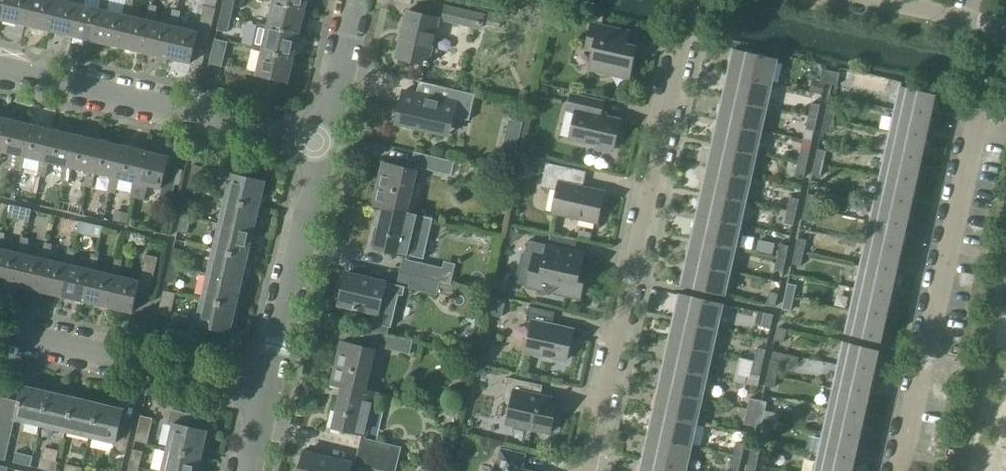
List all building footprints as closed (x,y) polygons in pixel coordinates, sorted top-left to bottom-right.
[(25,25),(31,0),(7,0),(2,20),(25,25)] [(49,31),(56,0),(31,0),(25,25),(49,31)] [(72,36),(80,5),(83,5),(84,0),(76,0),(75,3),(60,0),(56,0),(49,31),(72,36)] [(96,42),(103,10),(107,11),(109,0),(100,0),(98,9),(83,5),(80,5),(72,36),(96,42)] [(120,47),(127,16),(130,16),(133,1),(129,0),(125,0),(122,14),(107,11),(103,10),(96,42),(120,47)] [(221,11),(231,14),(235,0),(224,0),(221,11)] [(273,1),(305,9),(307,0),(273,0),(273,1)] [(273,1),(267,26),(299,33),(305,9),(273,1)] [(120,47),(142,53),(150,21),(154,22),(156,6),(149,5),(145,20),(130,16),(127,16),(120,47)] [(173,26),(166,58),(190,64),(195,44),(206,47),(215,9),(203,6),(197,32),(177,27),(173,26)] [(477,8),(476,14),(445,7),(445,9),(443,18),(442,18),(442,19),(481,29),(482,24),(499,28),(503,14),(477,8)] [(142,53),(166,58),(173,26),(177,27),(180,12),(172,10),(169,25),(154,22),(150,21),(142,53)] [(231,14),(221,11),(217,30),(227,33),(231,14)] [(424,65),(427,65),(428,60),(434,61),(436,60),(438,52),(436,50),(431,48),(438,18),(437,18),(408,11),(407,11),(396,58),(397,58),(424,65)] [(252,48),(261,50),(294,57),(299,33),(267,26),(258,23),(252,48)] [(607,75),(608,74),(628,78),(635,47),(625,45),(628,32),(591,24),(585,49),(593,51),(589,70),(593,70),(595,72),(596,73),(597,74),(599,75),(601,75),(603,76),(605,75),(607,75)] [(215,39),(209,64),(221,67),(227,42),(215,39)] [(294,57),(261,50),(256,75),(288,82),(294,57)] [(733,50),(728,73),(771,83),(776,59),(733,50)] [(825,84),(831,85),(836,86),(839,73),(822,69),(819,83),(825,84)] [(728,73),(723,97),(766,107),(771,83),(728,73)] [(409,128),(410,126),(436,132),(440,114),(469,121),(475,94),(419,81),(416,94),(403,91),(402,98),(400,104),(399,112),(397,111),(394,125),(409,128)] [(822,94),(825,84),(819,83),(812,81),(810,91),(822,94)] [(548,97),(549,89),(541,87),(540,95),(548,97)] [(900,87),(895,110),(931,118),(936,95),(900,87)] [(527,101),(531,93),(524,91),(522,91),(519,97),(527,101)] [(612,149),(619,120),(599,115),(602,102),(571,95),(568,110),(576,111),(570,140),(595,145),(594,149),(610,152),(611,149),(612,149)] [(723,97),(717,121),(760,130),(766,107),(723,97)] [(811,103),(808,116),(817,118),(820,105),(811,103)] [(827,105),(824,118),(833,119),(836,107),(827,105)] [(895,110),(890,132),(926,140),(931,118),(895,110)] [(817,118),(808,116),(803,139),(811,141),(817,118)] [(17,155),(19,156),(27,124),(3,118),(0,132),(0,159),(2,152),(17,155)] [(833,119),(824,118),(821,131),(830,132),(833,119)] [(717,121),(712,144),(755,154),(760,130),(717,121)] [(25,157),(40,161),(43,161),(50,129),(27,124),(19,156),(17,155),(14,171),(21,173),(25,157)] [(48,162),(63,166),(66,167),(74,135),(50,129),(43,161),(40,161),(37,176),(45,178),(48,162)] [(890,132),(885,155),(921,163),(926,140),(890,132)] [(72,168),(86,171),(90,172),(97,140),(74,135),(66,167),(63,166),(60,182),(68,183),(72,168)] [(95,173),(110,177),(113,177),(121,146),(97,140),(90,172),(86,171),(84,187),(91,189),(95,173)] [(712,144),(707,168),(750,178),(755,154),(712,144)] [(118,179),(133,182),(136,183),(144,151),(121,146),(113,177),(110,177),(107,192),(115,194),(118,179)] [(817,149),(814,162),(823,164),(826,151),(817,149)] [(800,150),(797,163),(806,165),(809,152),(800,150)] [(136,183),(133,182),(131,198),(144,201),(148,185),(161,188),(158,204),(170,207),(179,168),(167,165),(169,157),(144,151),(136,183)] [(450,175),(451,175),(454,162),(414,152),(414,153),(416,153),(413,164),(411,164),(411,165),(451,174),(450,175)] [(885,155),(880,177),(916,185),(921,163),(885,155)] [(823,164),(814,162),(811,175),(820,177),(823,164)] [(373,205),(384,208),(406,213),(406,212),(416,171),(405,169),(404,170),(399,169),(400,167),(383,163),(373,205)] [(552,213),(596,223),(603,192),(566,184),(569,168),(546,163),(540,187),(557,191),(552,213)] [(806,165),(797,163),(794,176),(803,178),(806,165)] [(192,165),(187,190),(199,193),(205,168),(192,165)] [(707,168),(702,191),(745,201),(750,178),(707,168)] [(230,176),(225,200),(259,208),(264,184),(265,182),(230,174),(230,176)] [(880,177),(875,199),(911,207),(916,185),(880,177)] [(702,191),(696,216),(739,225),(745,201),(702,191)] [(807,194),(804,207),(813,209),(816,196),(807,194)] [(37,205),(57,210),(60,200),(39,195),(37,205)] [(790,198),(787,211),(796,212),(799,200),(790,198)] [(185,199),(181,215),(191,218),(195,201),(185,199)] [(875,199),(870,222),(906,230),(911,207),(875,199)] [(219,222),(219,224),(253,232),(254,230),(253,230),(259,208),(225,200),(220,222),(219,222)] [(7,217),(16,219),(18,208),(10,206),(7,217)] [(813,209),(804,207),(801,220),(810,222),(813,209)] [(406,213),(384,208),(378,233),(376,232),(372,249),(382,252),(383,250),(407,256),(417,214),(406,212),(406,213)] [(796,212),(787,211),(784,223),(793,225),(796,212)] [(191,218),(181,215),(177,232),(187,234),(191,218)] [(696,216),(691,238),(734,248),(739,225),(696,216)] [(870,222),(865,244),(901,252),(906,230),(870,222)] [(219,226),(213,249),(247,257),(252,234),(253,234),(253,232),(219,224),(218,226),(219,226)] [(15,285),(22,254),(25,254),(28,239),(20,237),(17,252),(2,249),(0,248),(0,282),(15,285)] [(691,238),(686,262),(729,272),(734,248),(691,238)] [(797,239),(794,252),(803,254),(806,241),(797,239)] [(15,285),(38,291),(46,259),(49,260),(51,244),(44,242),(40,258),(25,254),(22,254),(15,285)] [(779,244),(777,257),(785,259),(788,246),(779,244)] [(865,244),(860,266),(896,274),(901,252),(865,244)] [(553,292),(579,298),(586,267),(580,266),(583,253),(547,245),(545,258),(534,255),(527,286),(546,291),(548,295),(553,292)] [(770,248),(761,245),(759,252),(769,254),(770,248)] [(38,291),(60,296),(68,264),(72,265),(75,249),(67,248),(64,263),(49,260),(46,259),(38,291)] [(173,249),(169,265),(179,267),(183,251),(173,249)] [(208,272),(207,274),(242,282),(242,280),(247,257),(213,249),(208,272)] [(803,254),(794,252),(791,265),(800,267),(803,254)] [(60,296),(84,301),(91,269),(96,271),(98,255),(91,253),(87,269),(72,265),(68,264),(60,296)] [(116,275),(109,307),(132,313),(137,293),(149,296),(158,258),(146,255),(140,281),(119,276),(116,275)] [(785,259),(777,257),(774,270),(782,272),(785,259)] [(84,301),(109,307),(116,275),(119,276),(122,260),(114,259),(111,274),(96,271),(91,269),(84,301)] [(402,272),(440,281),(451,284),(454,271),(453,271),(453,272),(443,270),(443,269),(442,270),(403,260),(402,261),(404,262),(402,272)] [(729,272),(686,262),(681,286),(724,296),(729,272)] [(179,267),(169,265),(165,282),(175,284),(179,267)] [(860,266),(855,289),(891,297),(896,274),(860,266)] [(346,273),(344,280),(341,293),(339,293),(336,307),(351,310),(352,308),(377,314),(382,295),(396,298),(399,286),(436,294),(436,296),(437,296),(440,281),(402,272),(399,285),(397,284),(396,286),(385,283),(385,282),(346,273)] [(207,276),(202,299),(236,307),(241,284),(242,282),(207,274),(207,276)] [(787,283),(784,296),(793,298),(796,285),(787,283)] [(855,289),(850,311),(886,319),(891,297),(855,289)] [(157,315),(170,318),(175,294),(163,291),(157,315)] [(769,292),(766,305),(775,307),(778,294),(769,292)] [(679,294),(673,318),(716,328),(722,304),(679,294)] [(793,298),(784,296),(781,309),(790,311),(793,298)] [(236,307),(202,299),(196,322),(195,324),(230,332),(231,330),(230,330),(236,307)] [(526,352),(565,361),(572,330),(551,325),(554,312),(529,307),(526,321),(533,322),(526,352)] [(886,319),(850,311),(845,334),(881,342),(886,319)] [(761,326),(770,328),(773,315),(764,313),(761,326)] [(673,318),(668,342),(711,352),(716,328),(673,318)] [(331,384),(342,387),(346,388),(364,392),(365,391),(374,350),(375,345),(409,353),(409,355),(410,355),(413,341),(357,328),(354,340),(364,343),(363,348),(341,343),(331,384)] [(777,328),(775,341),(784,342),(786,329),(777,328)] [(668,342),(663,367),(706,376),(711,352),(668,342)] [(843,342),(838,365),(874,373),(879,350),(843,342)] [(756,348),(754,361),(762,363),(765,350),(756,348)] [(770,360),(767,373),(776,375),(779,362),(770,360)] [(762,363),(754,361),(751,374),(759,376),(762,363)] [(838,365),(833,388),(869,396),(874,373),(838,365)] [(663,367),(658,389),(701,399),(706,376),(663,367)] [(776,375),(767,373),(765,386),(773,388),(776,375)] [(554,422),(557,412),(555,409),(556,401),(530,395),(533,384),(507,378),(502,400),(511,402),(507,423),(550,432),(551,425),(554,422)] [(38,425),(40,426),(48,391),(44,390),(44,391),(33,388),(22,385),(19,402),(16,413),(14,420),(27,423),(27,422),(38,425)] [(346,388),(342,387),(336,412),(334,411),(330,429),(341,431),(341,429),(366,435),(375,393),(365,391),(364,392),(346,388)] [(833,388),(828,409),(864,417),(869,396),(833,388)] [(658,389),(652,414),(695,423),(701,399),(658,389)] [(63,431),(65,432),(73,397),(69,396),(69,397),(57,394),(57,393),(48,391),(40,426),(52,429),(52,428),(63,431)] [(16,413),(19,402),(0,397),(0,410),(16,413)] [(88,437),(89,437),(97,403),(94,402),(82,400),(82,399),(73,397),(65,432),(77,434),(88,437)] [(749,398),(746,411),(755,413),(758,400),(749,398)] [(758,400),(755,413),(763,415),(766,402),(758,400)] [(97,403),(89,437),(101,440),(102,440),(112,442),(112,443),(115,443),(113,451),(125,454),(131,429),(119,426),(123,409),(119,408),(107,405),(97,403)] [(828,409),(824,429),(860,437),(864,417),(828,409)] [(13,425),(14,420),(16,413),(0,410),(0,422),(13,425)] [(172,426),(167,449),(201,457),(206,434),(207,431),(194,428),(197,417),(171,411),(168,424),(172,425),(172,426)] [(743,424),(752,426),(755,413),(746,411),(743,424)] [(755,413),(752,426),(761,428),(763,415),(755,413)] [(652,414),(647,436),(690,446),(695,423),(652,414)] [(141,416),(135,440),(147,443),(153,419),(141,416)] [(10,437),(13,425),(0,422),(0,435),(10,437)] [(824,429),(819,453),(854,461),(860,437),(824,429)] [(7,449),(10,437),(0,435),(0,447),(7,449)] [(647,436),(642,460),(685,470),(690,446),(647,436)] [(360,440),(362,440),(360,452),(398,461),(401,447),(400,447),(400,448),(360,439),(360,440)] [(735,442),(733,455),(741,457),(744,444),(735,442)] [(133,449),(129,466),(139,468),(143,452),(133,449)] [(204,467),(201,467),(201,465),(199,464),(201,457),(167,449),(162,470),(203,470),(204,467)] [(750,449),(748,462),(756,464),(759,451),(750,449)] [(521,470),(524,455),(501,450),(497,465),(496,465),(495,470),(525,470),(521,470)] [(351,463),(304,452),(300,470),(349,470),(351,463)] [(398,461),(360,452),(357,463),(355,463),(354,465),(357,466),(357,464),(386,470),(396,470),(398,461)] [(13,463),(30,467),(32,457),(16,453),(13,463)] [(815,470),(852,470),(854,461),(819,453),(815,470)] [(741,457),(733,455),(730,468),(738,470),(741,457)] [(43,459),(41,459),(38,468),(49,470),(55,470),(57,463),(43,459)] [(639,470),(685,470),(642,460),(639,470)] [(748,462),(746,470),(755,470),(756,464),(748,462)]
